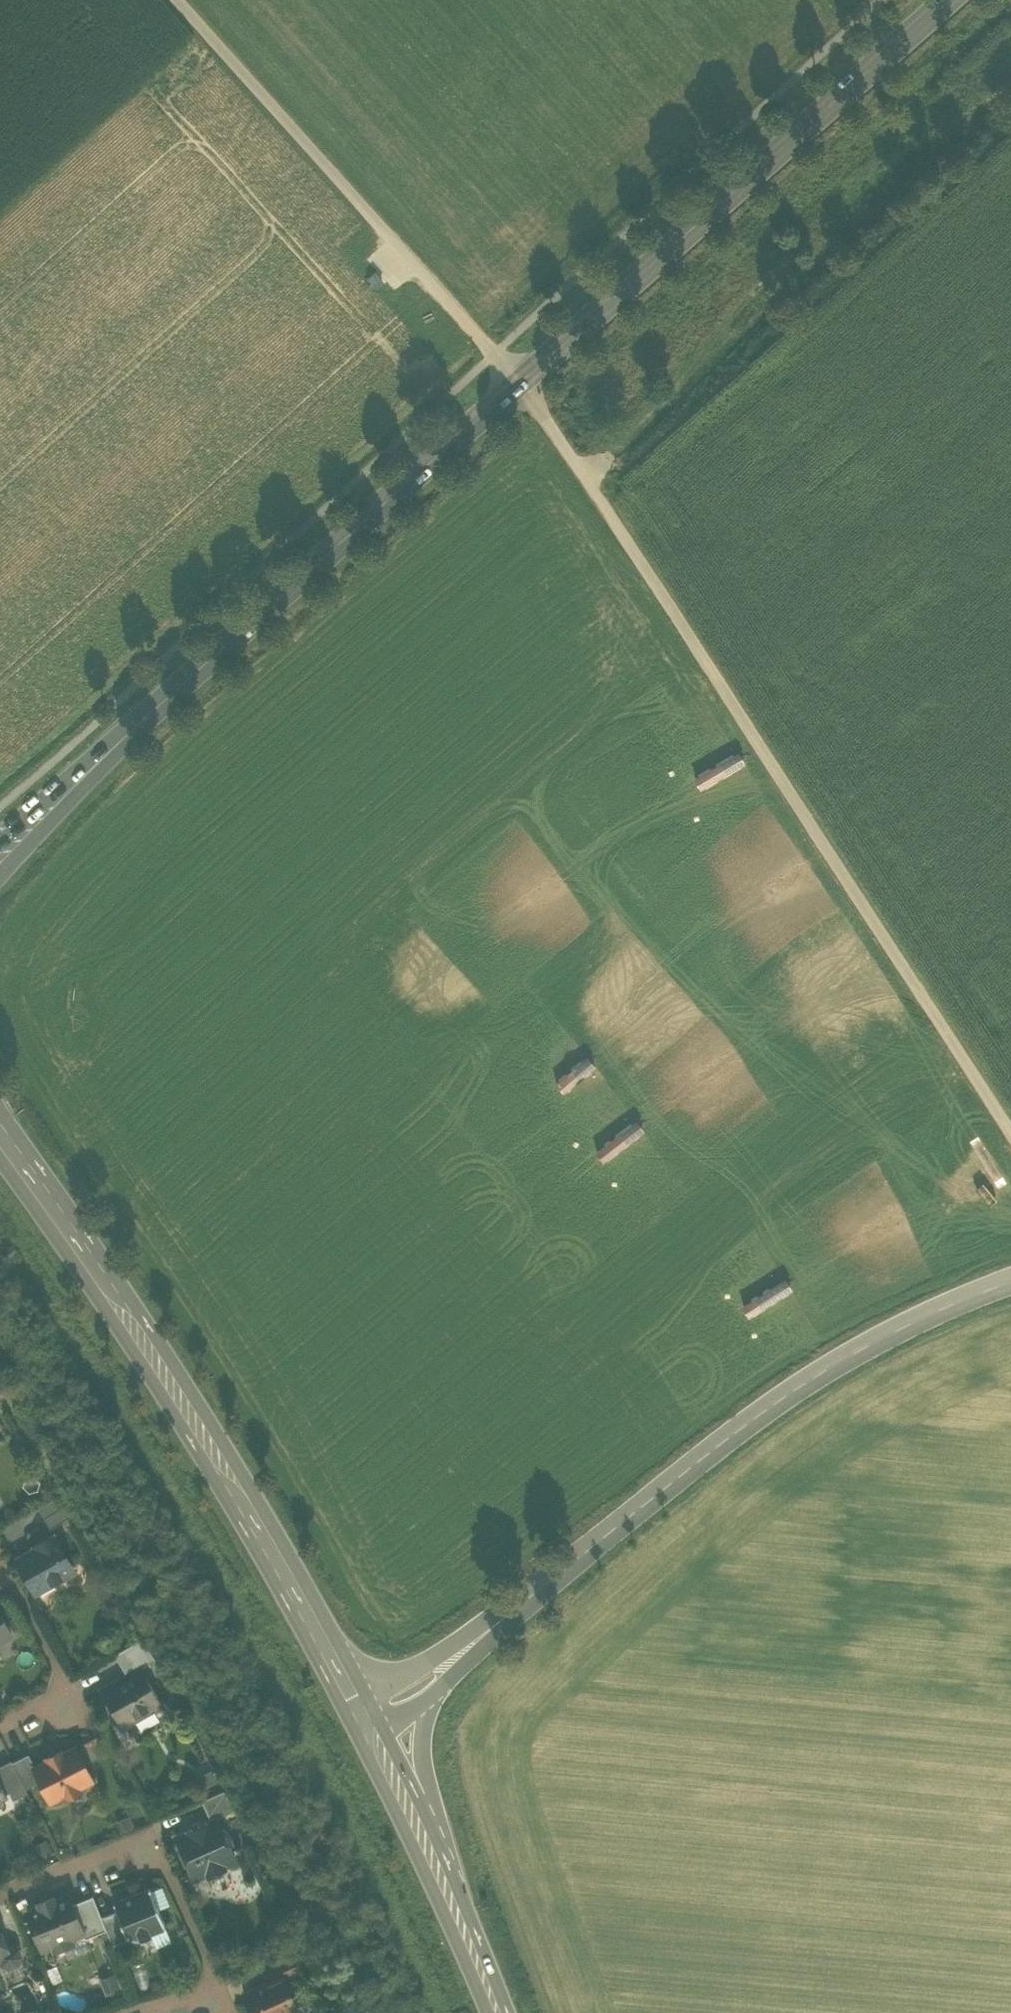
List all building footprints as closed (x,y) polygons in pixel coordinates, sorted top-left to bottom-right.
[(38,1507),(50,1528),(71,1516),(59,1495),(38,1507)] [(33,1583),(37,1591),(74,1570),(55,1538),(19,1559),(26,1571),(25,1576),(27,1581),(33,1583)] [(12,1634),(0,1614),(0,1641),(12,1634)] [(121,1723),(127,1724),(162,1705),(141,1668),(128,1675),(102,1690),(111,1704),(109,1710),(115,1712),(121,1723)] [(40,1780),(51,1801),(64,1794),(66,1798),(81,1790),(79,1786),(93,1780),(76,1747),(63,1753),(61,1751),(46,1758),(48,1761),(35,1767),(34,1767),(40,1780)] [(13,1762),(25,1787),(40,1780),(34,1767),(35,1767),(29,1754),(13,1762)] [(13,1799),(28,1792),(12,1760),(0,1766),(0,1785),(5,1794),(10,1792),(13,1799)] [(202,1800),(211,1820),(217,1817),(235,1809),(225,1790),(202,1800)] [(191,1867),(196,1878),(207,1873),(212,1875),(223,1870),(225,1864),(236,1859),(231,1849),(233,1843),(227,1831),(222,1828),(217,1817),(211,1820),(206,1823),(205,1821),(203,1821),(204,1824),(190,1830),(189,1828),(187,1829),(188,1831),(177,1836),(181,1847),(180,1852),(186,1865),(191,1867)] [(192,1824),(189,1828),(190,1830),(204,1824),(203,1821),(200,1821),(195,1823),(192,1824)] [(150,1889),(122,1900),(125,1907),(117,1911),(128,1939),(129,1939),(142,1941),(152,1936),(151,1933),(166,1927),(150,1889)] [(54,1944),(57,1950),(72,1944),(69,1938),(84,1933),(72,1904),(69,1895),(54,1901),(53,1897),(39,1903),(40,1907),(28,1912),(43,1949),(54,1944)] [(86,1938),(107,1930),(102,1917),(93,1896),(72,1904),(84,1933),(86,1938)] [(114,1903),(117,1911),(125,1907),(122,1900),(114,1903)] [(117,1911),(102,1917),(107,1930),(113,1945),(128,1939),(117,1911)] [(3,1959),(4,1962),(10,1965),(17,1962),(19,1956),(17,1949),(10,1947),(8,1948),(0,1929),(0,1960),(3,1959)] [(293,1999),(282,1975),(267,1982),(244,1993),(253,2012),(299,2012),(293,1999)] [(293,1999),(299,2012),(300,2012),(316,2006),(309,1991),(293,1999)]
